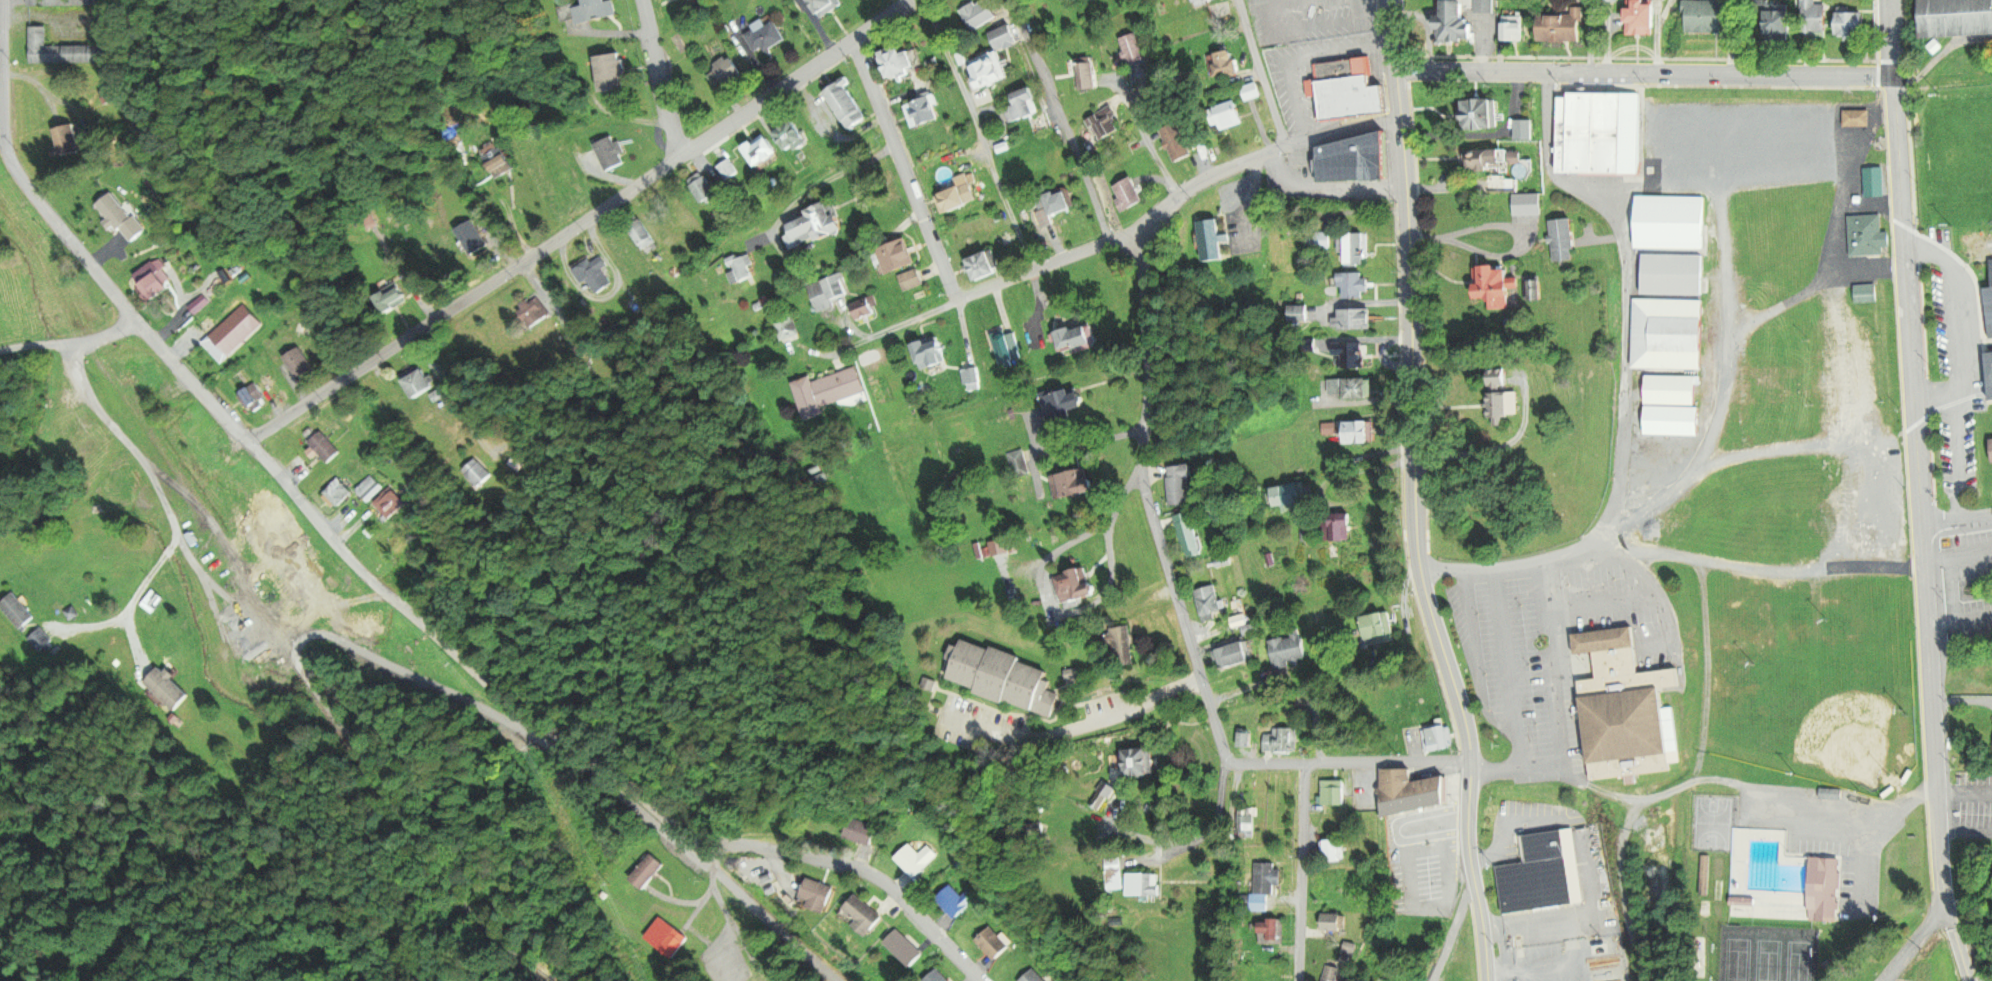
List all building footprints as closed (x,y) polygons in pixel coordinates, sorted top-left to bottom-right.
[(605,0),(583,0),(584,6),(573,8),(576,24),(617,16),(614,0),(605,2),(605,0)] [(807,11),(834,11),(834,0),(807,0),(807,11)] [(973,33),(997,16),(986,0),(978,0),(959,13),(973,33)] [(1476,12),(1493,12),(1493,0),(1476,0),(1476,12)] [(1816,0),(1803,0),(1803,36),(1827,36),(1827,5),(1816,5),(1816,0)] [(1919,39),(1991,34),(1991,0),(1916,0),(1919,39)] [(1437,25),(1438,44),(1475,42),(1475,29),(1467,30),(1466,1),(1443,2),(1445,25),(1437,25)] [(1655,37),(1655,5),(1646,5),(1646,1),(1627,1),(1627,37),(1655,37)] [(1683,34),(1723,34),(1723,2),(1683,2),(1683,34)] [(1572,17),(1542,17),(1542,43),(1581,43),(1581,8),(1572,8),(1572,17)] [(1792,11),(1754,11),(1753,27),(1764,27),(1764,41),(1792,41),(1792,11)] [(1864,41),(1864,13),(1838,13),(1838,41),(1864,41)] [(1502,43),(1523,43),(1523,19),(1502,19),(1502,43)] [(766,27),(763,22),(743,32),(755,55),(763,51),(764,53),(785,42),(775,22),(766,27)] [(989,33),(997,51),(1017,44),(1009,25),(989,33)] [(30,65),(113,64),(113,46),(46,47),(45,27),(29,28),(30,65)] [(1129,67),(1148,61),(1139,34),(1120,40),(1129,67)] [(880,55),(890,81),(918,71),(911,52),(903,54),(900,47),(880,55)] [(968,64),(980,92),(1009,80),(997,52),(968,64)] [(1214,54),(1216,79),(1240,77),(1239,61),(1233,61),(1232,52),(1214,54)] [(596,58),(601,94),(628,90),(623,54),(596,58)] [(713,75),(716,88),(741,81),(734,57),(713,63),(716,74),(713,75)] [(1308,100),(1317,99),(1320,123),(1388,116),(1385,88),(1373,89),(1370,59),(1314,65),(1315,82),(1306,83),(1308,100)] [(1078,92),(1096,90),(1093,62),(1069,64),(1070,75),(1076,74),(1078,92)] [(825,93),(849,132),(868,121),(845,82),(825,93)] [(110,104),(122,102),(119,85),(108,87),(110,104)] [(1259,99),(1259,86),(1244,87),(1245,100),(1259,99)] [(1011,126),(1042,114),(1033,88),(1013,96),(1017,107),(1005,111),(1011,126)] [(1559,96),(1559,177),(1641,177),(1641,95),(1559,96)] [(930,97),(904,108),(914,131),(940,120),(930,97)] [(1215,110),(1223,131),(1244,124),(1236,102),(1215,110)] [(1497,131),(1497,102),(1462,102),(1462,131),(1497,131)] [(1103,140),(1123,128),(1110,107),(1089,120),(1103,140)] [(1844,129),(1869,129),(1869,112),(1844,112),(1844,129)] [(1159,131),(1175,164),(1193,155),(1176,122),(1159,131)] [(776,136),(790,154),(807,141),(794,123),(776,136)] [(76,152),(74,127),(55,129),(57,154),(76,152)] [(627,164),(613,137),(595,146),(609,173),(627,164)] [(744,147),(754,170),(778,159),(768,137),(744,147)] [(481,152),(497,180),(512,172),(495,144),(481,152)] [(1340,161),(1352,161),(1352,148),(1322,147),(1322,176),(1340,176),(1340,161)] [(1506,152),(1476,152),(1476,172),(1492,172),(1492,166),(1506,166),(1506,152)] [(717,168),(726,182),(738,174),(729,160),(717,168)] [(688,185),(704,207),(718,197),(702,175),(688,185)] [(1111,189),(1124,213),(1145,202),(1131,178),(1111,189)] [(1519,196),(1519,178),(1487,178),(1487,195),(1513,195),(1513,218),(1541,218),(1541,196),(1519,196)] [(942,217),(968,208),(962,189),(936,197),(942,217)] [(1074,211),(1068,191),(1044,198),(1051,218),(1074,211)] [(1636,250),(1643,250),(1642,296),(1703,296),(1704,198),(1637,198),(1636,250)] [(807,212),(810,219),(790,226),(794,237),(787,239),(792,252),(802,249),(799,241),(816,235),(819,243),(846,234),(834,202),(807,212)] [(1889,232),(1881,232),(1881,216),(1849,217),(1849,257),(1890,256),(1889,232)] [(628,230),(645,253),(657,245),(640,221),(628,230)] [(1199,223),(1202,263),(1224,261),(1222,240),(1220,240),(1219,221),(1199,223)] [(1574,261),(1574,222),(1552,222),(1552,261),(1574,261)] [(1346,235),(1346,266),(1363,266),(1363,235),(1346,235)] [(885,278),(916,267),(908,240),(876,251),(885,278)] [(998,277),(992,253),(968,259),(974,282),(998,277)] [(725,263),(735,286),(753,279),(749,268),(753,266),(748,254),(725,263)] [(591,264),(589,261),(578,268),(597,296),(611,286),(601,271),(606,268),(600,258),(591,264)] [(131,278),(149,303),(172,287),(153,262),(131,278)] [(1475,266),(1476,299),(1490,298),(1490,309),(1512,308),(1511,289),(1519,288),(1519,279),(1510,279),(1509,269),(1498,269),(1497,266),(1475,266)] [(904,292),(924,287),(919,271),(900,277),(904,292)] [(1337,287),(1343,287),(1343,299),(1366,299),(1366,273),(1337,273),(1337,287)] [(808,287),(816,311),(854,298),(846,274),(808,287)] [(1542,280),(1530,280),(1530,301),(1542,301),(1542,280)] [(375,299),(387,315),(407,301),(395,285),(375,299)] [(518,309),(532,328),(550,314),(536,295),(518,309)] [(851,304),(856,321),(876,316),(871,299),(851,304)] [(1633,299),(1632,370),(1702,370),(1703,300),(1633,299)] [(260,324),(240,305),(202,343),(222,363),(260,324)] [(1338,308),(1338,317),(1333,317),(1333,329),(1372,329),(1372,308),(1338,308)] [(799,334),(791,315),(774,321),(781,341),(799,334)] [(1061,353),(1095,342),(1089,323),(1055,335),(1061,353)] [(998,364),(1021,357),(1013,329),(990,337),(998,364)] [(921,370),(948,361),(940,336),(913,346),(921,370)] [(1343,368),(1363,368),(1363,343),(1333,343),(1334,355),(1343,355),(1343,368)] [(284,357),(298,380),(313,371),(298,347),(284,357)] [(433,386),(421,368),(403,380),(415,398),(433,386)] [(794,383),(805,416),(865,397),(856,368),(814,382),(812,377),(794,383)] [(978,390),(978,369),(963,369),(963,390),(978,390)] [(1699,386),(1702,386),(1702,377),(1646,376),(1645,436),(1698,436),(1699,386)] [(1328,379),(1328,399),(1369,399),(1369,379),(1328,379)] [(239,392),(246,407),(263,400),(256,385),(239,392)] [(1041,397),(1047,421),(1088,410),(1083,391),(1073,394),(1072,389),(1041,397)] [(1517,393),(1489,393),(1489,417),(1517,417),(1517,393)] [(1371,443),(1371,421),(1344,421),(1344,443),(1371,443)] [(306,444),(325,465),(338,453),(320,432),(306,444)] [(1029,474),(1023,450),(1008,453),(1014,478),(1029,474)] [(490,474),(475,459),(463,471),(478,486),(490,474)] [(1169,466),(1170,505),(1190,504),(1189,478),(1194,478),(1193,465),(1169,466)] [(1078,495),(1078,472),(1060,472),(1060,495),(1078,495)] [(383,488),(370,476),(356,491),(369,503),(383,488)] [(322,496),(337,509),(352,492),(336,479),(322,496)] [(1304,507),(1304,485),(1275,485),(1275,507),(1304,507)] [(389,519),(411,500),(399,486),(377,504),(389,519)] [(1175,516),(1185,558),(1203,554),(1193,512),(1175,516)] [(1330,514),(1330,542),(1350,542),(1350,514),(1330,514)] [(1099,595),(1096,582),(1088,584),(1084,569),(1053,576),(1059,605),(1099,595)] [(1201,619),(1225,613),(1218,585),(1194,591),(1201,619)] [(19,630),(34,617),(12,593),(0,604),(0,609),(19,630)] [(151,612),(159,602),(151,595),(143,605),(151,612)] [(1362,617),(1368,646),(1397,640),(1391,612),(1362,617)] [(1135,665),(1133,626),(1111,627),(1113,667),(1135,665)] [(1588,763),(1671,755),(1668,733),(1670,733),(1667,708),(1664,709),(1663,692),(1680,691),(1677,669),(1638,674),(1633,627),(1575,634),(1588,763)] [(38,653),(52,642),(40,628),(26,639),(38,653)] [(1274,669),(1308,663),(1302,629),(1290,631),(1291,636),(1269,641),(1274,669)] [(1224,670),(1253,660),(1246,641),(1218,651),(1224,670)] [(1054,715),(1060,694),(1049,691),(1052,682),(1046,680),(1050,666),(962,642),(960,648),(956,647),(946,686),(1054,715)] [(173,712),(188,696),(171,679),(172,678),(160,667),(143,683),(173,712)] [(1423,752),(1452,749),(1449,726),(1421,730),(1423,752)] [(1264,734),(1264,752),(1298,752),(1298,728),(1272,728),(1272,734),(1264,734)] [(1153,777),(1152,749),(1124,750),(1125,778),(1153,777)] [(1450,806),(1446,777),(1415,782),(1413,767),(1379,771),(1385,815),(1450,806)] [(1344,804),(1344,787),(1323,787),(1323,804),(1344,804)] [(1254,809),(1240,809),(1240,836),(1254,836),(1254,809)] [(870,846),(876,825),(851,817),(845,838),(870,846)] [(1729,907),(1809,910),(1809,921),(1838,922),(1840,859),(1787,857),(1788,830),(1732,828),(1729,907)] [(1503,914),(1574,905),(1572,889),(1580,888),(1572,830),(1519,836),(1523,864),(1497,867),(1503,914)] [(1324,841),(1327,863),(1345,861),(1342,839),(1324,841)] [(915,878),(938,855),(928,845),(919,854),(910,844),(895,859),(915,878)] [(642,889),(664,866),(651,855),(630,878),(642,889)] [(1282,864),(1255,864),(1255,894),(1274,894),(1274,886),(1282,886),(1282,864)] [(1128,874),(1128,898),(1156,898),(1156,874),(1128,874)] [(833,888),(807,879),(798,905),(824,915),(833,888)] [(962,897),(950,886),(936,900),(956,919),(976,900),(968,891),(962,897)] [(840,916),(869,936),(883,916),(854,895),(840,916)] [(1322,914),(1322,931),(1344,931),(1344,914),(1322,914)] [(644,938),(674,959),(689,938),(659,917),(644,938)] [(1260,941),(1281,942),(1282,922),(1261,921),(1260,941)] [(996,961),(1013,944),(1004,935),(1001,938),(990,927),(976,941),(996,961)] [(884,943),(909,968),(922,955),(897,930),(884,943)] [(1323,967),(1323,980),(1337,980),(1337,967),(1323,967)] [(1032,969),(1020,980),(1045,980),(1032,969)] [(936,970),(925,980),(947,980),(936,970)]
